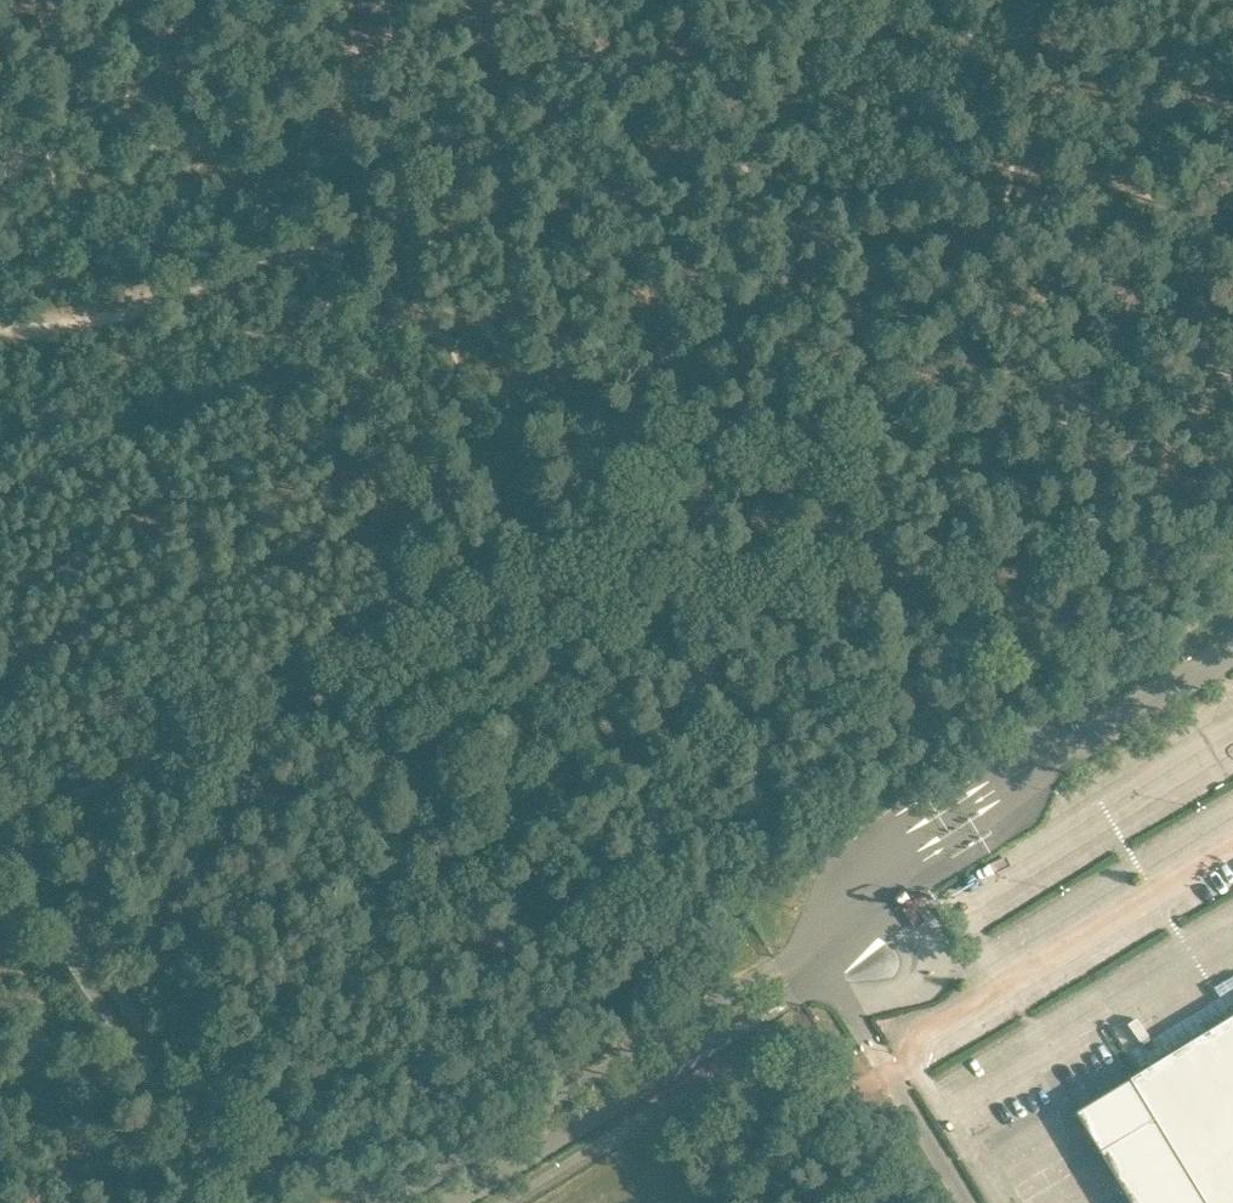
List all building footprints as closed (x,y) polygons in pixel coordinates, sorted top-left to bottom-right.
[(1110,1144),(1120,1160),(1127,1171),(1117,1178),(1132,1202),(1232,1202),(1232,1016),(1131,1078),(1145,1100),(1155,1117),(1110,1144)]
